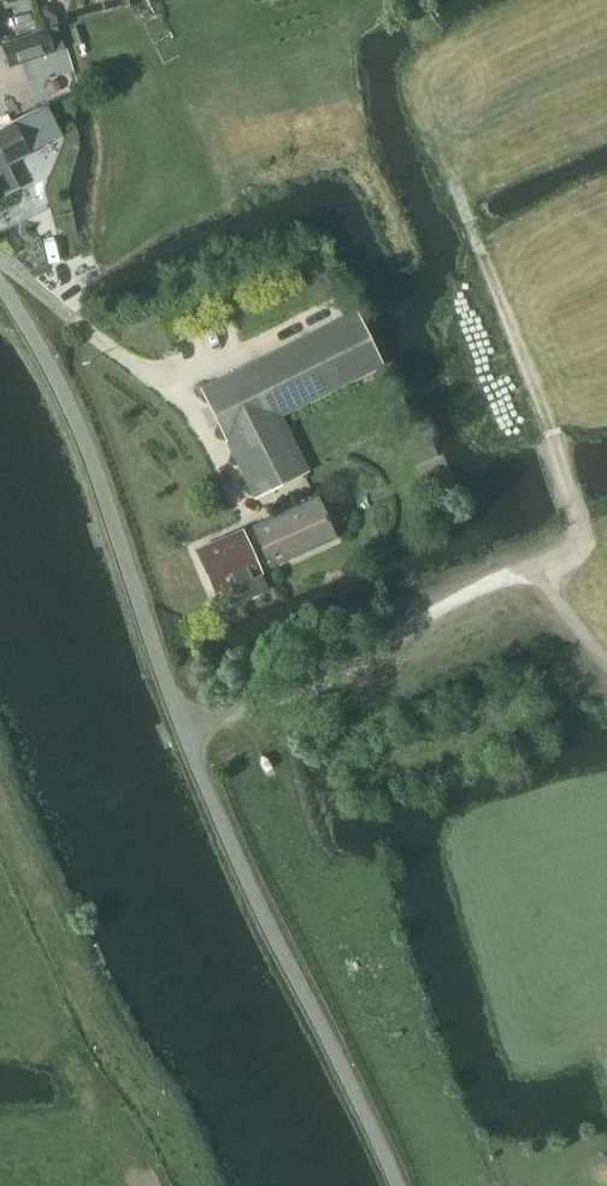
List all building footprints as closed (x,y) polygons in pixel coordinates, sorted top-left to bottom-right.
[(43,25),(57,21),(53,7),(46,2),(37,5),(43,25)] [(57,26),(0,44),(8,68),(65,49),(57,26)] [(1,98),(8,119),(19,115),(12,94),(1,98)] [(0,131),(0,161),(5,158),(6,158),(8,162),(9,164),(31,154),(15,123),(0,131)] [(5,158),(0,161),(0,196),(20,187),(9,164),(8,162),(6,158),(5,158)] [(257,495),(307,470),(280,415),(384,366),(358,314),(205,389),(257,495)] [(246,527),(196,550),(216,592),(222,589),(224,588),(232,605),(268,589),(262,574),(339,538),(321,497),(247,531),(246,527)]
